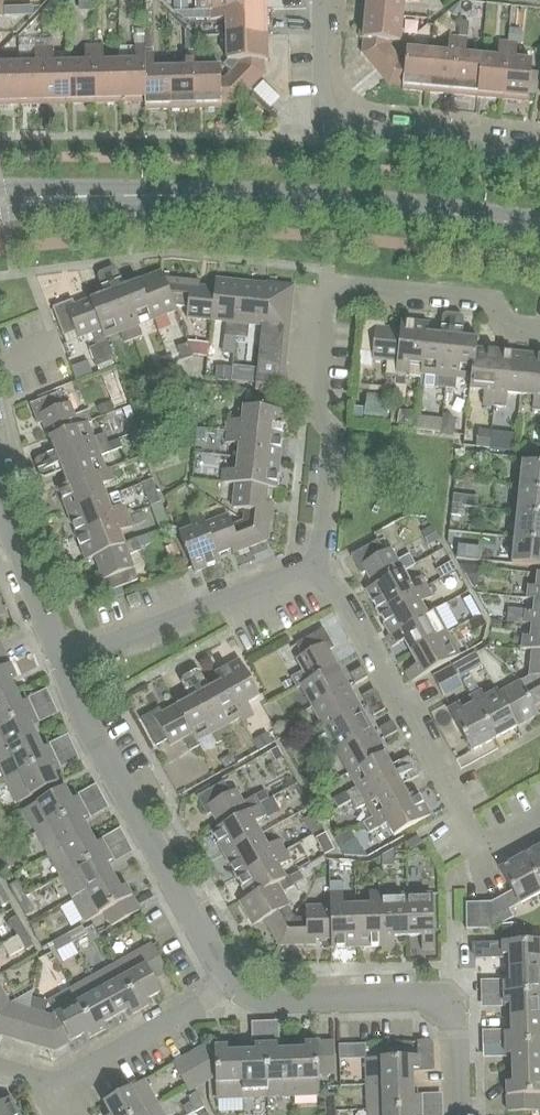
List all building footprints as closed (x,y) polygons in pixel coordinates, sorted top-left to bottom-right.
[(80,10),(93,10),(92,0),(80,0),(80,10)] [(174,0),(174,11),(188,11),(188,0),(174,0)] [(225,1),(195,2),(196,12),(209,11),(266,9),(266,0),(225,0),(225,1)] [(362,13),(402,17),(404,2),(420,3),(420,0),(363,0),(362,13)] [(453,16),(460,18),(461,2),(448,12),(453,16)] [(16,7),(1,8),(2,17),(16,17),(16,7)] [(226,19),(226,35),(266,34),(266,9),(209,11),(209,20),(226,19)] [(375,69),(394,54),(388,46),(388,42),(400,43),(402,17),(362,13),(359,39),(364,39),(362,54),(375,69)] [(458,30),(458,38),(467,39),(468,23),(459,22),(458,30)] [(184,30),(185,52),(194,52),(194,40),(184,30)] [(449,30),(448,37),(458,38),(458,30),(449,30)] [(510,30),(508,43),(517,44),(520,44),(521,31),(510,30)] [(153,31),(144,31),(144,45),(144,53),(153,53),(153,31)] [(232,72),(249,89),(263,75),(263,60),(267,60),(266,34),(226,35),(227,61),(238,61),(238,65),(232,72)] [(427,93),(452,95),(458,39),(448,38),(447,54),(431,52),(427,93)] [(452,95),(477,97),(481,57),(465,56),(467,39),(458,39),(452,95)] [(477,97),(502,100),(508,43),(498,42),(497,58),(481,57),(477,97)] [(508,43),(502,100),(528,102),(529,95),(530,74),(531,62),(515,60),(517,44),(508,43)] [(135,62),(119,62),(120,103),(145,102),(144,53),(144,45),(134,45),(135,62)] [(85,63),(69,63),(70,104),(95,103),(93,46),(84,47),(85,63)] [(103,46),(93,46),(95,103),(120,103),(119,62),(103,63),(103,46)] [(53,47),(43,48),(45,104),(70,104),(69,63),(53,64),(53,47)] [(34,64),(14,65),(15,105),(45,104),(43,48),(34,48),(34,64)] [(375,69),(383,78),(388,84),(402,86),(402,90),(427,93),(431,52),(406,50),(405,62),(400,62),(394,54),(375,69)] [(185,69),(169,69),(170,109),(195,109),(194,68),(194,52),(185,52),(185,69)] [(153,53),(144,53),(145,102),(145,110),(170,109),(169,69),(154,69),(153,53)] [(15,105),(14,65),(0,65),(0,105),(15,105)] [(221,104),(235,103),(249,89),(232,72),(225,79),(220,80),(220,68),(194,68),(195,109),(221,108),(221,104)] [(530,74),(529,95),(536,96),(539,74),(530,74)] [(113,267),(106,270),(111,283),(121,279),(117,269),(113,267)] [(111,283),(106,270),(99,273),(97,277),(101,287),(111,283)] [(176,311),(174,306),(163,278),(164,278),(161,272),(137,281),(152,320),(176,311)] [(186,318),(212,321),(215,289),(214,289),(198,287),(199,281),(164,278),(163,278),(174,306),(187,307),(186,318)] [(224,336),(236,337),(241,282),(215,280),(214,289),(215,289),(212,321),(225,322),(224,336)] [(138,325),(152,320),(137,281),(114,290),(133,340),(142,336),(138,325)] [(262,323),(264,310),(265,296),(266,285),(241,282),(236,337),(247,338),(249,325),(261,326),(262,326),(262,323)] [(294,286),(293,285),(266,283),(266,285),(265,296),(292,299),(294,286)] [(124,343),(133,340),(114,290),(90,299),(105,338),(119,332),(124,343)] [(292,299),(265,296),(264,310),(291,313),(292,299)] [(90,333),(95,346),(89,349),(96,368),(114,361),(105,338),(90,299),(74,306),(72,300),(52,308),(63,337),(75,332),(77,339),(90,333)] [(264,310),(262,323),(289,326),(291,313),(264,310)] [(441,327),(452,328),(453,314),(446,313),(442,316),(441,327)] [(453,314),(452,328),(462,329),(463,319),(460,315),(453,314)] [(395,376),(397,362),(401,330),(400,330),(384,329),(384,323),(363,321),(360,352),(372,353),(371,359),(386,361),(385,375),(395,376)] [(397,362),(395,376),(408,377),(420,379),(420,374),(421,365),(422,365),(426,333),(427,333),(428,324),(401,321),(400,330),(401,330),(397,362)] [(289,326),(262,323),(262,326),(261,326),(260,336),(288,339),(289,326)] [(451,336),(427,333),(426,333),(422,365),(421,365),(420,374),(437,375),(436,387),(445,388),(451,336)] [(260,336),(259,349),(287,352),(288,339),(260,336)] [(451,336),(445,388),(455,389),(456,378),(470,379),(471,379),(475,349),(476,349),(477,338),(451,336)] [(210,343),(187,341),(188,343),(192,355),(208,357),(210,343)] [(177,348),(182,361),(193,357),(192,355),(188,343),(177,348)] [(259,349),(258,362),(285,365),(287,352),(259,349)] [(471,379),(470,379),(469,390),(484,391),(482,405),(494,406),(500,351),(476,349),(475,349),(471,379)] [(500,351),(494,406),(505,408),(507,394),(520,395),(525,354),(500,351)] [(520,395),(534,396),(532,410),(539,411),(539,356),(525,354),(520,395)] [(169,356),(160,360),(163,368),(172,365),(169,356)] [(258,362),(256,375),(284,378),(285,365),(258,362)] [(218,366),(216,380),(230,381),(231,368),(218,366)] [(232,368),(231,381),(243,382),(244,369),(232,368)] [(256,375),(255,389),(283,392),(284,378),(256,375)] [(395,385),(394,398),(405,399),(406,386),(405,386),(395,385)] [(239,392),(234,397),(239,402),(245,403),(245,401),(245,392),(239,392)] [(366,414),(387,416),(389,395),(368,392),(366,408),(365,414),(366,414)] [(42,423),(48,439),(87,424),(87,425),(92,423),(91,420),(87,411),(74,416),(69,403),(63,405),(58,393),(29,405),(37,425),(42,423)] [(126,404),(122,394),(110,399),(113,409),(126,404)] [(129,407),(123,409),(127,419),(133,417),(129,407)] [(228,420),(227,431),(281,437),(284,411),(243,407),(242,421),(228,420)] [(354,407),(353,421),(365,422),(366,414),(365,414),(366,408),(354,407)] [(399,410),(397,424),(413,425),(414,412),(399,410)] [(441,430),(441,431),(454,433),(455,419),(451,415),(443,414),(442,417),(442,419),(441,430)] [(431,418),(430,429),(441,430),(442,419),(431,418)] [(87,424),(48,439),(58,462),(107,443),(104,434),(92,438),(87,425),(87,424)] [(197,428),(195,440),(205,441),(206,429),(197,428)] [(477,446),(477,447),(489,449),(490,435),(491,431),(479,430),(477,446)] [(281,437),(227,431),(226,443),(239,444),(238,458),(279,462),(281,437)] [(118,439),(107,443),(111,452),(122,448),(118,439)] [(58,462),(66,484),(67,485),(105,471),(105,470),(100,456),(111,452),(107,443),(58,462)] [(36,459),(34,463),(36,469),(50,463),(47,455),(36,459)] [(279,462),(238,458),(237,471),(223,469),(221,483),(235,484),(235,483),(267,486),(267,487),(276,489),(279,462)] [(520,488),(539,490),(539,464),(523,462),(520,488)] [(51,467),(38,472),(40,477),(44,479),(54,475),(51,467)] [(58,488),(67,512),(106,498),(101,485),(114,480),(109,468),(105,470),(105,471),(67,485),(66,484),(58,488)] [(235,483),(235,484),(232,509),(243,510),(242,521),(267,540),(271,504),(265,503),(267,487),(267,486),(235,483)] [(520,488),(517,513),(539,516),(539,490),(520,488)] [(453,494),(452,504),(463,505),(464,496),(453,494)] [(156,495),(146,499),(149,507),(160,503),(156,495)] [(67,512),(76,536),(128,516),(124,505),(110,510),(106,498),(67,512)] [(452,506),(451,515),(460,516),(461,507),(452,506)] [(140,511),(130,515),(134,525),(144,521),(140,511)] [(203,525),(204,524),(199,511),(187,516),(192,529),(179,534),(194,573),(219,563),(216,554),(215,555),(203,525)] [(517,513),(515,538),(539,541),(539,516),(517,513)] [(123,543),(119,532),(134,525),(130,515),(128,516),(76,536),(86,560),(94,557),(94,556),(124,545),(123,543)] [(267,540),(242,521),(231,525),(228,515),(204,524),(203,525),(215,555),(216,554),(231,549),(233,554),(267,540)] [(427,528),(420,532),(428,546),(439,540),(437,538),(431,526),(427,528)] [(147,535),(137,539),(140,548),(151,543),(147,535)] [(515,538),(512,564),(539,567),(539,541),(515,538)] [(124,595),(121,587),(131,583),(127,571),(133,569),(128,555),(141,550),(140,548),(137,539),(123,543),(124,545),(94,556),(94,557),(100,572),(95,574),(105,602),(124,595)] [(366,572),(374,586),(374,587),(402,571),(402,572),(415,565),(409,554),(396,561),(390,549),(384,552),(378,541),(351,556),(361,574),(366,572)] [(458,547),(457,558),(465,559),(467,548),(458,547)] [(450,561),(437,569),(442,578),(455,570),(450,561)] [(479,567),(459,565),(472,588),(473,587),(478,584),(479,567)] [(365,590),(378,613),(426,587),(421,576),(409,583),(402,572),(402,571),(374,587),(374,586),(365,590)] [(537,574),(536,587),(528,587),(527,599),(534,600),(534,599),(539,600),(539,574),(537,574)] [(378,613),(390,635),(426,615),(426,614),(420,604),(432,597),(426,587),(378,613)] [(130,609),(140,605),(136,594),(126,598),(130,609)] [(534,600),(533,613),(526,612),(524,624),(532,625),(532,624),(539,625),(539,600),(534,599),(534,600)] [(508,609),(507,622),(524,624),(526,612),(526,611),(508,609)] [(404,641),(410,653),(446,633),(434,610),(426,614),(426,615),(390,635),(386,637),(391,648),(404,641)] [(480,616),(470,622),(475,631),(485,625),(480,616)] [(532,625),(530,637),(523,637),(521,649),(532,650),(539,651),(539,625),(532,624),(532,625)] [(296,689),(301,686),(300,686),(336,666),(328,651),(333,648),(323,629),(296,644),(302,655),(296,659),(303,671),(290,678),(296,689)] [(405,672),(410,683),(459,656),(446,633),(410,653),(417,665),(405,672)] [(527,696),(539,688),(539,651),(532,650),(529,677),(519,682),(527,696)] [(8,662),(4,652),(0,654),(0,698),(15,691),(9,679),(15,676),(8,662)] [(475,653),(452,666),(458,677),(481,665),(475,653)] [(215,674),(220,682),(240,717),(239,717),(242,721),(253,716),(247,703),(259,697),(239,660),(215,674)] [(300,686),(301,686),(313,708),(349,688),(336,666),(300,686)] [(451,666),(432,677),(439,690),(459,680),(451,666)] [(355,685),(367,678),(362,668),(349,674),(355,685)] [(195,671),(188,675),(195,687),(205,681),(200,672),(195,671)] [(195,687),(188,675),(182,678),(181,683),(186,692),(195,687)] [(461,681),(470,698),(473,704),(474,704),(493,740),(515,728),(497,695),(498,694),(496,692),(484,698),(472,675),(461,681)] [(220,682),(199,693),(224,740),(233,735),(227,725),(239,717),(240,717),(220,682)] [(527,696),(519,682),(498,694),(497,695),(515,728),(538,715),(533,706),(539,703),(539,688),(527,696)] [(313,708),(325,730),(361,710),(349,688),(313,708)] [(361,696),(367,707),(379,700),(374,690),(361,696)] [(0,698),(0,726),(31,711),(26,701),(21,704),(15,691),(0,698)] [(199,693),(177,706),(197,742),(197,741),(210,734),(216,745),(224,740),(199,693)] [(379,700),(367,707),(373,717),(385,710),(379,700)] [(474,704),(473,704),(462,710),(459,704),(447,710),(471,752),(493,740),(474,704)] [(197,742),(177,706),(162,714),(159,709),(140,719),(155,746),(166,740),(169,746),(182,739),(188,752),(200,745),(197,741),(197,742)] [(325,730),(337,752),(373,732),(361,710),(325,730)] [(0,726),(0,754),(36,737),(30,724),(36,722),(31,711),(0,726)] [(385,738),(397,732),(391,722),(379,728),(385,738)] [(337,752),(349,774),(385,754),(373,732),(337,752)] [(0,754),(0,768),(5,779),(52,757),(48,747),(42,750),(36,737),(0,754)] [(267,737),(255,743),(259,751),(271,744),(267,737)] [(236,738),(228,742),(235,754),(242,749),(236,738)] [(291,738),(282,743),(286,751),(295,746),(291,738)] [(231,754),(223,759),(228,766),(235,762),(231,754)] [(346,794),(351,802),(397,776),(385,754),(349,774),(356,787),(346,793),(346,794)] [(52,757),(5,779),(16,803),(58,783),(51,770),(57,767),(52,757)] [(404,772),(416,766),(412,759),(408,758),(398,763),(404,772)] [(416,766),(404,772),(409,782),(418,777),(419,772),(416,766)] [(366,804),(373,817),(373,818),(409,798),(409,797),(397,776),(351,802),(355,810),(366,804)] [(212,813),(219,827),(220,828),(248,813),(247,812),(260,805),(254,796),(242,803),(235,790),(229,793),(223,782),(196,797),(207,816),(212,813)] [(36,833),(82,808),(77,798),(71,801),(64,788),(23,810),(36,833)] [(263,791),(254,796),(260,805),(268,800),(263,791)] [(368,834),(375,831),(387,824),(394,836),(430,816),(417,793),(409,797),(409,798),(373,818),(373,817),(362,823),(368,834)] [(346,794),(334,801),(338,809),(351,802),(346,794)] [(279,795),(268,801),(273,809),(284,803),(279,795)] [(211,832),(224,855),(260,835),(253,823),(266,816),(260,805),(247,812),(248,813),(220,828),(219,827),(211,832)] [(48,855),(88,833),(82,821),(88,817),(82,808),(36,833),(48,855)] [(313,813),(302,820),(311,836),(322,829),(313,813)] [(334,838),(339,848),(340,847),(355,839),(350,830),(334,838)] [(60,877),(106,852),(101,842),(95,845),(88,833),(48,855),(60,877)] [(325,834),(316,839),(325,855),(325,856),(334,851),(334,850),(325,834)] [(224,855),(236,877),(284,850),(279,840),(266,847),(260,835),(224,855)] [(418,836),(406,843),(410,850),(422,844),(420,842),(418,836)] [(522,857),(539,890),(539,847),(522,857)] [(394,849),(382,856),(382,867),(394,867),(394,849)] [(236,877),(248,898),(248,899),(284,879),(284,878),(277,867),(290,860),(284,850),(236,877)] [(0,853),(0,870),(1,872),(9,867),(1,852),(0,853)] [(73,899),(113,877),(106,865),(112,862),(106,852),(60,877),(73,899)] [(511,892),(490,903),(502,924),(513,918),(509,910),(539,893),(539,890),(522,857),(499,869),(511,892)] [(299,872),(289,877),(293,885),(303,880),(299,872)] [(248,899),(248,898),(239,902),(253,926),(269,917),(275,928),(270,931),(278,946),(286,946),(286,933),(294,918),(288,907),(289,906),(282,894),(294,887),(293,885),(289,877),(288,876),(284,878),(284,879),(248,899)] [(111,926),(139,911),(125,886),(119,889),(113,877),(73,899),(85,922),(103,912),(111,926)] [(17,901),(26,897),(17,882),(9,886),(17,901)] [(0,888),(0,906),(1,907),(9,902),(1,887),(0,888)] [(369,906),(356,906),(357,947),(382,946),(381,896),(381,891),(369,892),(369,906)] [(329,893),(330,907),(331,907),(332,939),(331,939),(331,948),(357,947),(356,906),(343,907),(342,892),(330,893),(329,893)] [(432,894),(406,895),(407,936),(421,936),(422,950),(433,950),(432,894)] [(382,946),(382,951),(394,951),(394,937),(407,936),(406,895),(381,896),(382,946)] [(26,897),(17,901),(25,916),(34,911),(26,897)] [(479,903),(465,904),(466,930),(479,930),(479,903)] [(492,929),(490,903),(479,903),(479,930),(492,929)] [(502,924),(490,903),(492,929),(502,924)] [(286,933),(286,946),(315,945),(315,939),(331,939),(332,939),(331,907),(330,907),(305,908),(305,918),(294,918),(286,933)] [(17,936),(25,931),(17,916),(8,921),(17,936)] [(82,927),(67,935),(71,943),(86,935),(82,927)] [(25,931),(17,936),(25,951),(33,946),(25,931)] [(57,951),(71,943),(67,935),(52,943),(57,951)] [(475,944),(475,960),(503,958),(503,955),(509,955),(509,968),(539,967),(539,941),(475,944)] [(160,992),(153,980),(167,972),(151,945),(114,965),(140,1011),(150,1005),(147,1000),(160,992)] [(114,965),(93,977),(115,1017),(127,1011),(130,1016),(140,1011),(114,965)] [(503,994),(539,993),(539,967),(509,968),(510,982),(503,983),(503,994)] [(93,977),(71,989),(96,1035),(106,1030),(103,1024),(115,1017),(93,977)] [(0,1035),(9,1004),(0,988),(0,1035)] [(42,1047),(54,1051),(83,1035),(86,1041),(96,1035),(71,989),(48,1002),(55,1014),(51,1016),(42,1047)] [(511,1019),(539,1018),(539,993),(503,994),(504,1005),(510,1005),(511,1019)] [(9,1004),(0,1035),(14,1039),(23,1008),(9,1004)] [(23,1008),(14,1039),(28,1043),(37,1012),(23,1008)] [(28,1043),(42,1047),(51,1016),(37,1012),(28,1043)] [(505,1044),(539,1043),(539,1018),(511,1019),(511,1033),(505,1033),(505,1044)] [(333,1042),(330,1042),(305,1043),(305,1050),(291,1050),(292,1096),(319,1095),(318,1075),(334,1074),(333,1042)] [(512,1069),(539,1068),(539,1043),(505,1044),(505,1055),(512,1055),(512,1069)] [(292,1096),(291,1050),(277,1051),(277,1044),(266,1045),(267,1097),(292,1096)] [(351,1044),(338,1045),(339,1060),(351,1059),(351,1044)] [(434,1071),(433,1044),(417,1045),(417,1057),(365,1059),(366,1085),(412,1084),(412,1069),(417,1069),(417,1072),(434,1071)] [(267,1097),(266,1045),(255,1045),(255,1052),(241,1052),(242,1098),(267,1097)] [(203,1047),(201,1048),(192,1053),(207,1081),(212,1079),(215,1078),(216,1099),(242,1098),(241,1052),(227,1053),(227,1046),(203,1047)] [(207,1081),(192,1053),(189,1055),(185,1057),(200,1085),(205,1083),(207,1081)] [(185,1057),(183,1058),(173,1064),(188,1092),(200,1085),(185,1057)] [(506,1083),(507,1111),(539,1110),(538,1094),(539,1094),(539,1068),(512,1069),(513,1083),(506,1083)] [(157,1103),(144,1080),(104,1103),(111,1114),(136,1114),(157,1103)] [(366,1085),(367,1110),(420,1109),(419,1098),(413,1098),(412,1084),(366,1085)] [(195,1112),(204,1108),(195,1093),(187,1097),(195,1112)] [(324,1095),(325,1112),(334,1112),(334,1095),(324,1095)] [(10,1098),(0,1104),(0,1114),(19,1114),(10,1098)] [(157,1103),(136,1114),(163,1114),(157,1103)]
